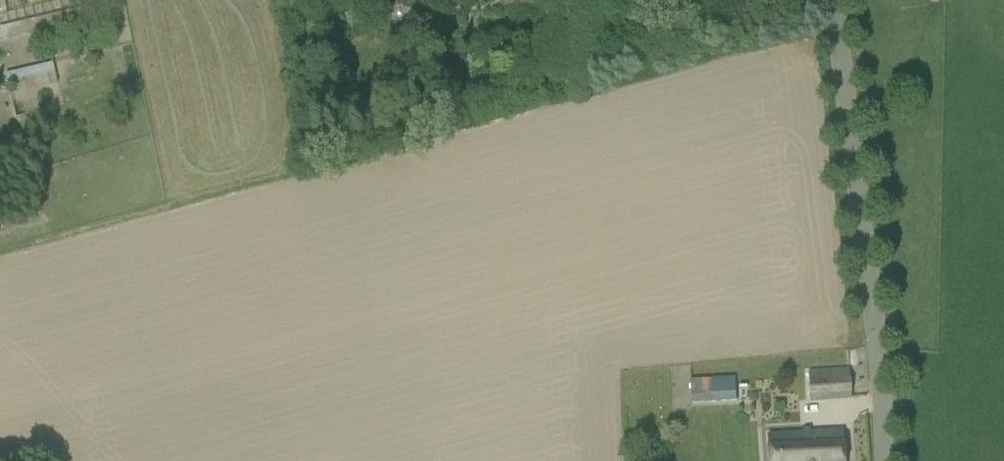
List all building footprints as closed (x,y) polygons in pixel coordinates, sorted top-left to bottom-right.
[(89,19),(85,0),(62,0),(0,15),(0,40),(89,19)] [(6,74),(11,95),(58,83),(53,63),(6,74)] [(853,369),(809,372),(812,401),(851,399),(853,369)] [(735,377),(691,380),(693,404),(737,401),(735,377)] [(844,432),(771,436),(772,460),(845,460),(844,432)]
